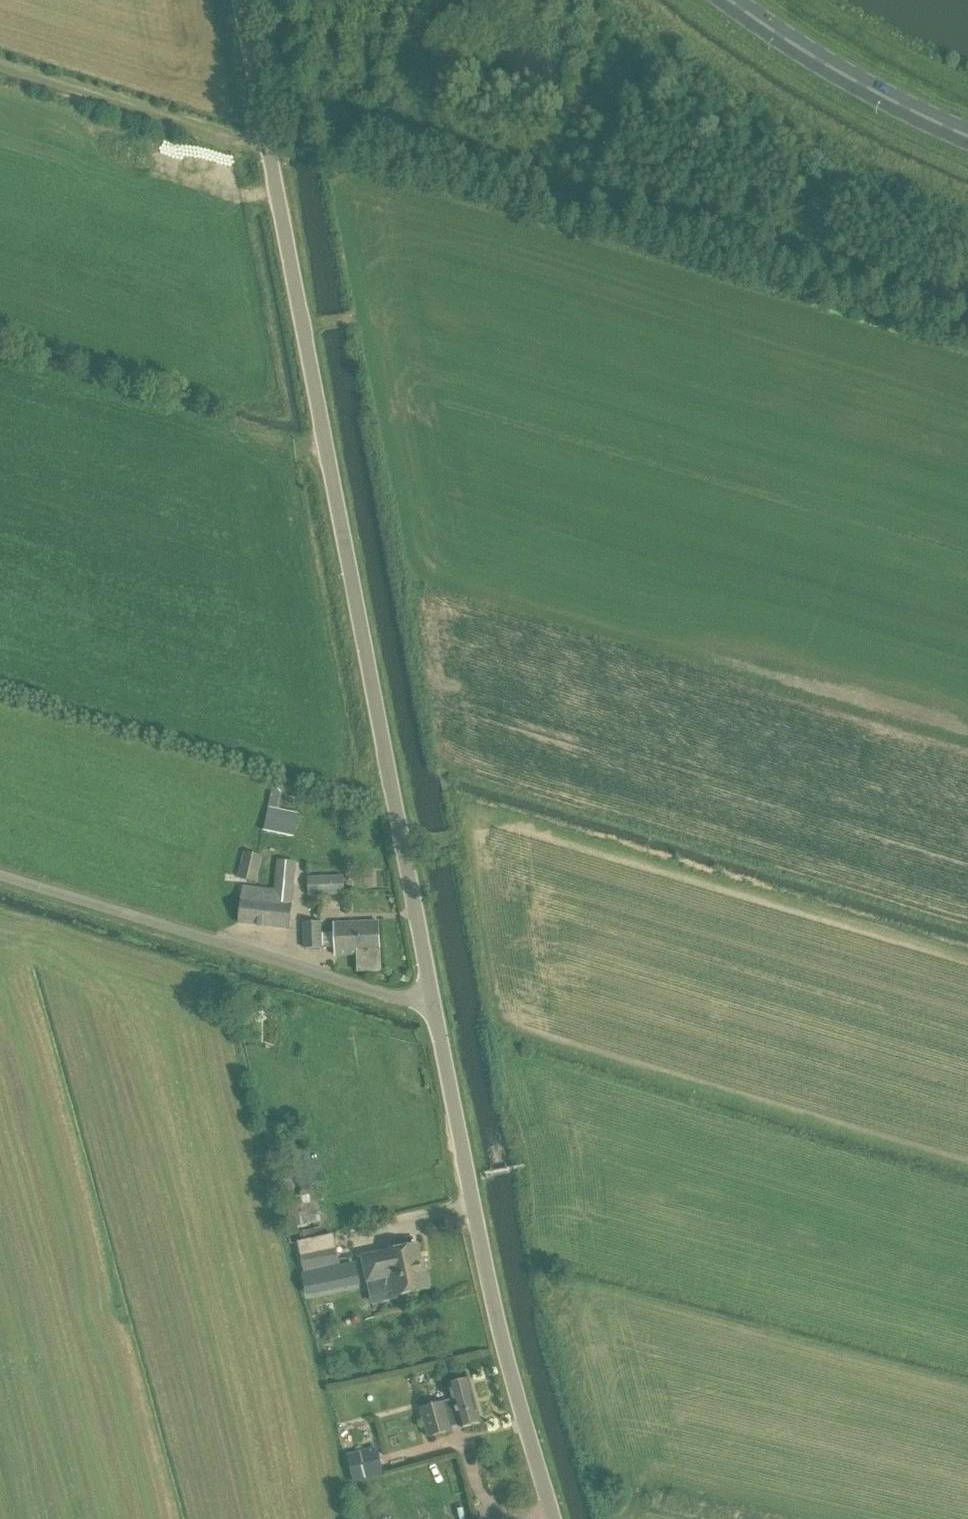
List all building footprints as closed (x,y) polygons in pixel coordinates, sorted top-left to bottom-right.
[(294,836),(298,814),(278,810),(281,794),(299,798),(301,789),(274,783),(269,808),(264,830),(294,836)] [(256,882),(262,855),(244,851),(238,878),(256,882)] [(239,922),(289,928),(290,928),(292,903),(297,861),(278,859),(274,889),(243,885),(239,922)] [(309,895),(344,894),(343,877),(308,878),(309,895)] [(358,971),(379,970),(377,922),(335,924),(335,932),(321,933),(320,922),(304,923),(305,948),(336,947),(336,955),(358,954),(358,971)] [(280,1194),(295,1193),(292,1177),(277,1182),(280,1194)] [(314,1203),(312,1190),(300,1192),(301,1195),(279,1200),(288,1236),(299,1234),(297,1227),(322,1222),(318,1202),(314,1203)] [(314,1228),(299,1231),(301,1240),(316,1237),(322,1235),(320,1227),(314,1228)] [(299,1241),(304,1269),(339,1262),(333,1234),(299,1241)] [(424,1278),(417,1245),(386,1251),(386,1253),(364,1257),(368,1280),(391,1275),(395,1295),(426,1289),(425,1285),(428,1285),(426,1277),(424,1278)] [(357,1263),(305,1274),(308,1289),(360,1278),(357,1263)] [(353,1321),(356,1323),(360,1322),(362,1319),(361,1315),(357,1313),(354,1314),(352,1317),(353,1321)] [(480,1422),(468,1380),(450,1385),(454,1399),(420,1408),(428,1437),(451,1430),(450,1423),(460,1421),(462,1427),(480,1422)] [(354,1481),(382,1474),(376,1450),(348,1458),(354,1481)]
